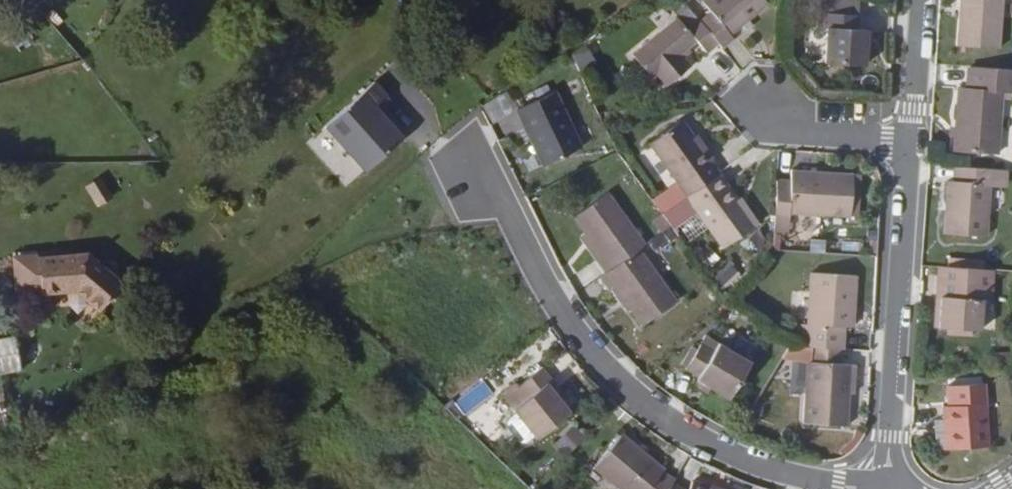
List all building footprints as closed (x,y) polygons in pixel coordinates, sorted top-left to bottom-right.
[(691,22),(711,45),(714,49),(725,39),(722,36),(760,4),(756,0),(697,0),(694,2),(702,12),(691,22)] [(851,0),(820,0),(819,23),(822,23),(820,61),(858,64),(860,44),(861,27),(850,26),(851,0)] [(949,40),(990,42),(992,0),(951,0),(949,40)] [(689,43),(700,55),(711,45),(691,22),(689,19),(677,29),(668,18),(624,56),(645,81),(650,77),(660,88),(684,67),(674,56),(689,43)] [(581,72),(597,63),(586,45),(570,53),(581,72)] [(1010,85),(1011,65),(961,62),(960,82),(951,82),(948,147),(991,150),(995,85),(1010,85)] [(371,89),(321,133),(360,178),(398,144),(375,118),(380,115),(387,108),(371,89)] [(552,107),(550,103),(545,93),(510,112),(518,127),(520,130),(539,167),(574,149),(552,107)] [(375,118),(398,144),(402,140),(380,115),(375,118)] [(674,122),(643,144),(672,186),(680,196),(711,174),(703,163),(708,159),(699,147),(695,150),(687,139),(674,122)] [(1000,181),(1001,165),(951,163),(951,177),(942,177),(939,229),(982,231),(985,180),(1000,181)] [(846,217),(848,174),(789,171),(788,179),(772,178),(769,221),(786,222),(787,213),(846,217)] [(736,208),(730,200),(711,174),(680,196),(673,202),(657,214),(665,226),(667,228),(690,212),(717,248),(751,223),(739,206),(736,208)] [(96,208),(113,199),(101,177),(84,187),(96,208)] [(672,186),(664,191),(673,202),(680,196),(672,186)] [(596,257),(591,261),(601,274),(634,249),(639,245),(601,194),(568,218),(580,236),(596,257)] [(785,232),(786,222),(769,221),(769,231),(785,232)] [(580,236),(576,239),(591,261),(596,257),(580,236)] [(637,325),(671,300),(634,249),(601,274),(595,279),(604,292),(610,288),(626,310),(637,325)] [(37,258),(39,277),(101,267),(83,253),(37,258)] [(988,295),(989,265),(937,263),(933,324),(976,326),(978,295),(988,295)] [(723,292),(740,275),(729,264),(712,282),(723,292)] [(99,306),(119,280),(101,267),(39,277),(40,291),(74,288),(99,306)] [(796,325),(794,345),(808,345),(837,347),(838,326),(842,326),(844,293),(851,293),(852,273),(807,271),(805,325),(796,325)] [(604,292),(621,314),(626,310),(610,288),(604,292)] [(842,326),(850,326),(851,293),(844,293),(842,326)] [(13,338),(0,340),(0,374),(19,370),(13,338)] [(720,343),(718,346),(706,338),(687,369),(699,377),(697,379),(710,388),(728,399),(751,362),(720,343)] [(836,364),(837,347),(808,345),(807,362),(804,362),(801,422),(844,424),(847,364),(836,364)] [(543,391),(549,387),(535,370),(496,400),(531,445),(566,418),(552,402),(543,391)] [(693,385),(706,394),(710,388),(697,379),(693,385)] [(454,403),(463,416),(493,396),(485,383),(454,403)] [(951,449),(992,447),(989,385),(952,386),(953,406),(949,406),(949,421),(951,449)] [(552,402),(557,397),(549,387),(543,391),(552,402)] [(943,450),(951,449),(949,421),(941,421),(943,450)] [(572,430),(555,444),(565,457),(582,442),(572,430)] [(672,485),(673,483),(662,475),(664,471),(622,437),(595,471),(617,488),(669,488),(672,485)]
